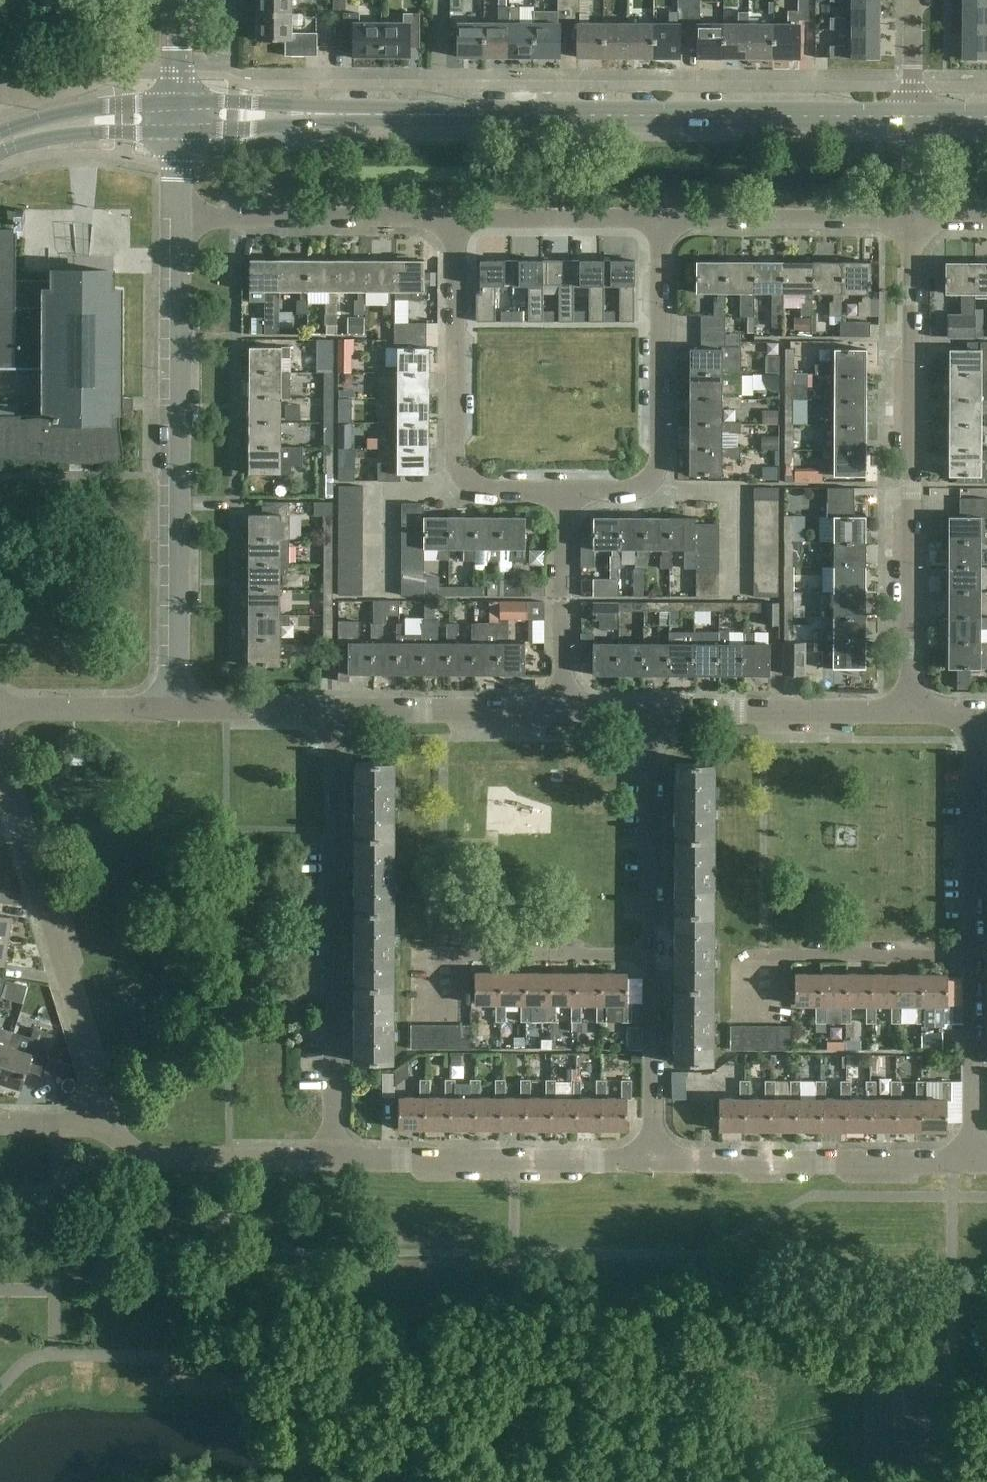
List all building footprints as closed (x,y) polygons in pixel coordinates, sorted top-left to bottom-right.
[(257,13),(293,14),(293,0),(258,0),(257,13)] [(346,0),(334,0),(334,10),(346,10),(346,0)] [(535,23),(520,22),(520,0),(511,0),(511,6),(510,6),(509,57),(534,57),(535,23)] [(569,19),(569,0),(558,0),(558,19),(569,19)] [(569,19),(580,19),(580,23),(589,23),(589,0),(569,0),(569,19)] [(689,20),(689,0),(678,0),(678,20),(689,20)] [(689,20),(700,20),(700,0),(689,0),(689,20)] [(800,24),(800,21),(810,21),(810,0),(799,0),(799,11),(789,11),(789,24),(774,24),(774,58),(800,59),(800,24)] [(852,30),(880,30),(880,2),(852,2),(852,22),(845,22),(845,19),(831,19),(831,30),(852,30)] [(963,2),(963,30),(986,30),(986,2),(963,2)] [(499,6),(499,22),(485,22),(484,56),(509,57),(510,6),(499,6)] [(535,10),(535,23),(534,57),(560,57),(560,23),(557,23),(557,10),(535,10)] [(724,24),(724,58),(749,58),(749,24),(749,11),(739,11),(739,24),(724,24)] [(293,33),(293,14),(257,13),(257,40),(286,40),(286,56),(318,56),(318,33),(293,33)] [(382,57),(382,23),(361,23),(361,13),(344,13),(344,48),(354,48),(354,57),(382,57)] [(404,23),(382,23),(382,57),(410,57),(410,48),(420,48),(421,13),(404,13),(404,23)] [(484,56),(485,22),(459,22),(459,56),(484,56)] [(604,57),(604,23),(589,23),(580,23),(578,23),(578,57),(604,57)] [(629,23),(604,23),(604,57),(629,57),(629,23)] [(654,23),(629,23),(629,57),(654,57),(654,23)] [(654,23),(654,57),(680,58),(680,23),(654,23)] [(724,58),(724,24),(698,24),(698,58),(724,58)] [(749,24),(749,58),(774,58),(774,24),(749,24)] [(845,50),(845,47),(830,47),(830,58),(852,58),(852,59),(880,59),(880,30),(852,30),(852,50),(845,50)] [(963,30),(963,59),(986,59),(986,30),(963,30)] [(122,456),(123,458),(125,458),(121,428),(121,397),(121,394),(123,394),(123,391),(121,391),(121,377),(123,377),(123,375),(121,375),(121,360),(123,360),(123,358),(121,358),(122,343),(123,343),(123,340),(122,340),(122,325),(124,325),(124,323),(122,323),(122,309),(124,309),(124,306),(122,307),(122,289),(112,289),(112,270),(110,270),(110,272),(98,272),(98,270),(96,270),(93,275),(76,275),(73,270),(71,270),(71,273),(59,273),(59,271),(56,271),(56,280),(18,280),(17,229),(0,229),(0,368),(46,368),(46,374),(43,374),(43,376),(46,377),(45,391),(44,391),(44,394),(46,394),(46,408),(44,408),(44,411),(45,411),(45,416),(0,415),(0,455),(28,456),(28,457),(30,457),(31,452),(42,452),(41,457),(43,458),(43,456),(71,460),(71,462),(73,463),(73,461),(92,460),(93,463),(95,462),(95,460),(122,456)] [(398,256),(396,260),(394,260),(394,292),(394,299),(424,299),(424,260),(411,260),(409,256),(398,256)] [(279,333),(279,292),(279,260),(249,260),(249,291),(271,292),(271,300),(267,300),(267,321),(269,321),(269,333),(279,333)] [(308,292),(309,260),(279,260),(279,292),(300,292),(300,300),(297,300),(296,314),(308,314),(308,292)] [(336,292),(337,260),(309,260),(308,292),(326,292),(326,300),(325,300),(325,314),(325,324),(336,324),(336,314),(336,292)] [(365,314),(366,292),(366,260),(337,260),(336,292),(358,292),(358,300),(354,300),(354,314),(365,314)] [(394,260),(366,260),(366,292),(386,292),(386,300),(383,300),(383,314),(394,314),(394,299),(394,292),(394,260)] [(476,294),(476,322),(495,322),(495,285),(512,285),(512,260),(481,260),(481,294),(476,294)] [(512,260),(512,285),(528,285),(528,321),(543,321),(543,311),(543,285),(542,285),(542,260),(512,260)] [(573,285),(573,261),(542,260),(542,285),(543,285),(559,285),(558,322),(573,322),(573,311),(574,285),(573,285)] [(603,261),(603,286),(619,285),(619,322),(634,322),(634,260),(603,261)] [(603,286),(603,261),(573,261),(573,285),(574,285),(589,286),(589,322),(604,322),(604,311),(603,286)] [(701,316),(701,327),(726,328),(727,293),(726,261),(696,261),(696,293),(717,294),(717,302),(714,302),(713,316),(701,316)] [(755,316),(755,293),(755,261),(726,261),(727,293),(747,294),(747,302),(743,302),(743,316),(755,316)] [(755,261),(755,293),(776,294),(776,302),(772,302),(772,316),(784,316),(784,294),(784,262),(755,261)] [(813,262),(784,262),(784,294),(805,294),(805,302),(801,302),(801,316),(813,316),(813,294),(813,262)] [(813,262),(813,294),(834,294),(834,302),(830,302),(830,316),(842,316),(842,293),(842,262),(813,262)] [(871,262),(842,262),(842,293),(863,294),(863,302),(859,302),(859,316),(870,316),(870,294),(871,294),(871,262)] [(975,337),(975,317),(975,294),(975,263),(946,262),(946,294),(962,294),(962,317),(949,317),(949,337),(975,337)] [(975,263),(975,294),(986,294),(986,263),(975,263)] [(501,311),(501,322),(512,322),(512,311),(501,311)] [(512,311),(512,322),(523,322),(523,311),(512,311)] [(543,311),(543,321),(554,322),(554,311),(543,311)] [(573,311),(573,322),(584,322),(584,311),(573,311)] [(604,311),(604,322),(615,322),(615,311),(604,311)] [(841,337),(870,337),(870,322),(841,322),(841,337)] [(393,323),(393,335),(426,335),(426,323),(393,323)] [(701,327),(700,349),(726,349),(726,346),(726,328),(701,327)] [(426,347),(426,335),(393,335),(393,348),(396,348),(426,347)] [(352,353),(354,353),(354,338),(339,339),(339,371),(352,371),(352,353)] [(324,339),(323,372),(333,372),(333,339),(324,339)] [(949,375),(986,375),(986,342),(967,343),(967,350),(949,350),(949,375)] [(726,346),(726,349),(700,349),(700,350),(690,350),(689,374),(722,374),(722,371),(741,372),(741,346),(726,346)] [(249,347),(249,371),(281,371),(281,358),(290,358),(290,347),(249,347)] [(378,376),(396,376),(399,376),(399,373),(429,372),(430,347),(426,347),(396,348),(396,367),(391,367),(391,365),(378,364),(378,376)] [(794,349),(785,349),(785,374),(794,374),(794,372),(794,349)] [(815,374),(834,374),(866,374),(867,350),(834,349),(834,363),(815,363),(815,374)] [(780,354),(779,354),(765,354),(765,372),(779,372),(780,354)] [(249,371),(249,397),(281,397),(290,397),(290,371),(281,371),(249,371)] [(722,374),(689,374),(689,399),(722,399),(722,396),(741,396),(741,372),(722,371),(722,374)] [(333,397),(333,372),(323,372),(323,397),(333,397)] [(429,398),(429,372),(399,373),(399,376),(396,376),(396,392),(390,392),(390,390),(378,390),(378,401),(396,401),(399,402),(399,398),(429,398)] [(785,374),(785,400),(794,400),(794,384),(808,385),(808,372),(794,372),(794,374),(785,374)] [(834,398),(834,400),(866,400),(866,374),(834,374),(834,388),(825,388),(825,398),(834,398)] [(949,375),(949,400),(986,400),(986,375),(949,375)] [(344,388),(348,388),(351,386),(352,382),(351,379),(348,377),(344,377),(341,379),(340,382),(341,386),(344,388)] [(772,407),(773,392),(752,392),(751,407),(772,407)] [(689,399),(689,424),(722,424),(722,421),(722,406),(728,406),(728,408),(741,408),(741,396),(722,396),(722,399),(689,399)] [(249,397),(249,422),(281,422),(281,397),(249,397)] [(333,423),(333,397),(323,397),(323,423),(333,423)] [(429,423),(429,398),(399,398),(399,402),(396,401),(396,416),(390,416),(390,415),(378,415),(377,426),(391,426),(396,426),(399,426),(399,423),(429,423)] [(785,400),(784,424),(793,424),(794,400),(785,400)] [(834,400),(834,424),(866,425),(866,400),(834,400)] [(949,425),(982,425),(982,410),(986,410),(986,400),(949,400),(949,425)] [(552,441),(552,421),(542,421),(542,441),(552,441)] [(722,424),(689,424),(689,449),(722,449),(722,447),(722,431),(728,431),(728,433),(741,433),(741,422),(722,421),(722,424)] [(249,422),(249,447),(281,447),(281,422),(249,422)] [(333,447),(333,423),(323,423),(323,447),(333,447)] [(377,452),(390,452),(399,452),(399,448),(429,448),(429,423),(399,423),(399,426),(396,426),(391,426),(391,440),(377,440),(377,452)] [(793,424),(784,424),(784,450),(793,450),(793,424)] [(834,424),(833,450),(866,450),(866,425),(834,424)] [(949,425),(949,450),(982,450),(982,449),(982,425),(949,425)] [(823,442),(824,428),(799,426),(798,441),(823,442)] [(281,447),(249,447),(249,474),(281,474),(291,474),(291,465),(302,465),(302,447),(281,447)] [(333,482),(333,447),(323,447),(323,474),(315,474),(315,482),(333,482)] [(722,449),(689,449),(689,475),(722,475),(722,456),(728,456),(728,458),(740,458),(740,447),(722,447),(722,449)] [(429,475),(429,448),(399,448),(399,452),(390,452),(390,463),(377,463),(377,482),(400,482),(400,474),(429,475)] [(982,449),(982,450),(949,450),(949,477),(956,477),(956,481),(986,481),(986,449),(982,449)] [(793,476),(793,450),(784,450),(784,475),(793,476)] [(866,476),(866,450),(833,450),(833,476),(866,476)] [(355,467),(339,467),(339,480),(355,480),(355,467)] [(778,468),(767,468),(767,479),(778,479),(778,468)] [(338,487),(338,499),(363,499),(363,487),(338,487)] [(754,488),(754,500),(778,500),(778,488),(754,488)] [(833,516),(833,542),(865,542),(865,516),(853,516),(853,488),(827,488),(827,516),(833,516)] [(338,499),(338,511),(363,511),(363,499),(338,499)] [(949,543),(981,543),(981,541),(986,541),(986,499),(960,499),(960,517),(949,517),(949,543)] [(778,512),(778,500),(754,500),(754,512),(778,512)] [(323,515),(323,537),(332,538),(332,501),(314,501),(314,515),(323,515)] [(249,515),(249,537),(290,537),(290,503),(263,503),(263,515),(249,515)] [(401,505),(401,523),(423,523),(423,517),(423,505),(401,505)] [(338,511),(338,523),(363,523),(363,511),(338,511)] [(754,524),(778,524),(778,512),(754,512),(754,524)] [(784,516),(784,542),(793,542),(793,516),(784,516)] [(425,549),(449,550),(449,517),(423,517),(423,523),(423,535),(423,547),(423,549),(425,549)] [(474,517),(449,517),(449,550),(464,550),(464,559),(475,559),(475,550),(474,550),(474,517)] [(487,560),(499,560),(499,517),(474,517),(474,550),(475,550),(487,550),(487,560)] [(525,517),(499,517),(499,560),(499,571),(508,571),(513,565),(513,560),(525,559),(525,517)] [(593,580),(593,597),(618,597),(618,569),(621,569),(621,550),(619,550),(619,517),(593,517),(593,550),(612,550),(612,557),(610,557),(610,580),(593,580)] [(644,517),(619,517),(619,550),(621,550),(637,550),(636,556),(635,556),(635,568),(646,568),(646,550),(644,550),(644,517)] [(672,569),(672,551),(669,550),(669,517),(644,517),(644,550),(646,550),(662,550),(662,556),(660,556),(660,569),(672,569)] [(695,537),(695,524),(695,517),(669,517),(669,550),(672,551),(685,551),(685,569),(696,569),(696,561),(696,549),(695,549),(695,537)] [(338,523),(338,535),(363,535),(363,523),(338,523)] [(401,523),(401,535),(423,535),(423,523),(401,523)] [(695,524),(695,537),(719,537),(719,524),(695,524)] [(778,536),(778,524),(754,524),(754,536),(778,536)] [(363,547),(363,535),(338,535),(338,547),(363,547)] [(423,547),(423,535),(401,535),(401,547),(423,547)] [(778,548),(778,536),(754,536),(754,548),(778,548)] [(290,563),(290,537),(249,537),(249,562),(281,562),(281,563),(290,563)] [(323,537),(323,563),(332,563),(332,538),(323,537)] [(695,549),(696,549),(719,549),(719,537),(695,537),(695,549)] [(793,542),(784,542),(784,567),(793,567),(793,566),(801,566),(801,542),(793,542)] [(865,567),(865,542),(833,542),(833,554),(822,554),(822,566),(833,566),(833,567),(865,567)] [(949,566),(981,567),(981,543),(949,543),(949,566)] [(338,547),(338,559),(363,559),(363,547),(338,547)] [(401,547),(401,559),(425,559),(425,549),(423,549),(423,547),(401,547)] [(778,560),(778,548),(754,548),(754,560),(778,560)] [(696,549),(696,561),(718,561),(719,549),(696,549)] [(338,559),(338,571),(363,571),(363,559),(338,559)] [(401,559),(401,571),(425,571),(425,559),(401,559)] [(778,572),(778,560),(754,560),(754,572),(778,572)] [(718,573),(718,561),(696,561),(696,569),(696,573),(718,573)] [(249,562),(249,588),(281,588),(281,563),(281,562),(249,562)] [(323,563),(324,588),(332,588),(332,563),(323,563)] [(949,566),(949,592),(981,592),(981,567),(949,566)] [(793,567),(784,567),(784,592),(793,592),(793,567)] [(833,567),(833,592),(865,592),(865,567),(833,567)] [(338,571),(338,583),(363,583),(363,571),(338,571)] [(401,571),(401,583),(425,583),(425,571),(401,571)] [(778,584),(778,572),(754,572),(754,584),(778,584)] [(696,573),(696,585),(718,585),(718,573),(696,573)] [(474,596),(499,596),(499,579),(488,579),(488,587),(474,587),(474,596)] [(525,579),(499,579),(499,596),(525,596),(525,579)] [(363,595),(363,583),(338,583),(338,595),(363,595)] [(425,596),(425,587),(425,583),(401,583),(401,596),(425,596)] [(778,597),(778,584),(754,584),(754,597),(778,597)] [(718,597),(718,585),(696,585),(696,597),(718,597)] [(425,596),(449,596),(449,587),(425,587),(425,596)] [(474,587),(449,587),(449,596),(474,596),(474,587)] [(281,613),(281,588),(249,588),(249,613),(281,613)] [(324,588),(324,613),(332,613),(332,588),(324,588)] [(793,592),(784,592),(784,617),(793,617),(793,592)] [(833,592),(833,615),(833,617),(865,617),(865,592),(833,592)] [(981,617),(981,592),(949,592),(949,617),(981,617)] [(499,601),(499,620),(526,620),(526,602),(499,601)] [(618,629),(618,612),(619,612),(619,603),(593,602),(593,612),(593,621),(599,621),(599,629),(618,629)] [(619,603),(619,612),(644,612),(644,603),(619,603)] [(644,603),(644,612),(669,612),(669,603),(644,603)] [(695,612),(695,603),(669,603),(669,612),(695,612)] [(695,603),(695,612),(718,612),(718,603),(695,603)] [(718,603),(718,612),(744,612),(745,603),(718,603)] [(779,603),(770,603),(745,603),(744,612),(766,612),(766,625),(779,625),(779,603)] [(249,613),(249,637),(281,637),(281,624),(290,624),(290,614),(281,614),(281,613),(249,613)] [(324,613),(324,638),(332,638),(332,613),(324,613)] [(833,641),(865,641),(865,617),(833,617),(833,615),(827,615),(827,631),(814,631),(814,641),(833,641)] [(545,617),(535,617),(535,639),(545,640),(545,617)] [(793,617),(784,617),(784,642),(793,642),(793,617)] [(949,617),(949,642),(981,642),(981,617),(949,617)] [(348,674),(374,674),(374,642),(371,642),(359,642),(359,621),(339,621),(339,659),(349,659),(348,674)] [(374,674),(399,674),(399,642),(396,642),(381,642),(381,636),(383,636),(383,623),(372,623),(371,642),(374,642),(374,674)] [(399,674),(424,674),(424,642),(422,642),(406,642),(406,636),(408,636),(408,623),(396,623),(396,642),(399,642),(399,674)] [(424,674),(449,675),(449,642),(447,642),(432,642),(432,636),(434,636),(434,624),(422,623),(422,642),(424,642),(424,674)] [(449,675),(475,675),(475,643),(472,643),(457,643),(457,636),(458,636),(458,624),(447,624),(447,642),(449,642),(449,675)] [(475,675),(500,675),(500,642),(497,642),(497,624),(472,624),(472,643),(475,643),(475,675)] [(497,624),(497,642),(500,642),(500,675),(526,675),(526,643),(507,643),(507,636),(509,636),(509,624),(497,624)] [(718,632),(719,676),(744,676),(744,644),(730,644),(730,628),(719,628),(719,632),(718,632)] [(669,644),(669,676),(694,676),(694,644),(695,644),(695,632),(669,632),(669,644)] [(694,644),(694,676),(719,676),(718,632),(695,632),(695,644),(694,644)] [(745,644),(744,644),(744,676),(770,676),(770,644),(755,644),(755,632),(745,632),(745,644)] [(281,637),(249,637),(249,666),(281,666),(281,637)] [(332,666),(332,638),(324,638),(324,666),(332,666)] [(865,641),(833,641),(833,668),(865,668),(865,641)] [(793,642),(784,642),(784,674),(804,674),(804,642),(793,642)] [(949,642),(949,669),(981,669),(986,665),(986,642),(981,642),(949,642)] [(619,675),(619,644),(593,644),(593,675),(619,675)] [(619,644),(619,675),(644,676),(644,644),(619,644)] [(644,644),(644,676),(669,676),(669,644),(644,644)] [(71,756),(71,764),(85,764),(85,756),(71,756)] [(356,762),(356,800),(394,801),(394,762),(356,762)] [(676,801),(714,801),(714,764),(676,764),(676,801)] [(394,838),(394,801),(356,800),(356,838),(394,838)] [(714,801),(676,801),(675,839),(714,839),(714,801)] [(394,875),(394,838),(356,838),(356,875),(394,875)] [(714,839),(675,839),(675,876),(714,876),(714,839)] [(394,912),(394,875),(356,875),(356,912),(394,912)] [(714,876),(675,876),(675,913),(714,913),(714,876)] [(394,949),(394,912),(356,912),(356,949),(394,949)] [(714,913),(675,913),(675,950),(714,951),(714,913)] [(9,940),(13,916),(0,914),(0,939),(9,940)] [(6,965),(9,940),(0,939),(0,964),(6,965)] [(393,986),(394,949),(356,949),(355,986),(393,986)] [(714,951),(675,950),(675,987),(713,987),(714,951)] [(506,1022),(506,1004),(501,1004),(501,973),(475,973),(475,1004),(496,1004),(496,1022),(506,1022)] [(532,1022),(532,1004),(527,1004),(527,973),(501,973),(501,1004),(506,1004),(521,1004),(521,1022),(532,1022)] [(552,1004),(552,973),(527,973),(527,1004),(532,1004),(547,1004),(547,1022),(557,1022),(557,1004),(552,1004)] [(572,1022),(582,1022),(582,1004),(577,1004),(577,973),(552,973),(552,1004),(557,1004),(572,1004),(572,1022)] [(602,1004),(602,973),(577,973),(577,1004),(582,1004),(597,1004),(597,1022),(607,1022),(607,1004),(602,1004)] [(628,973),(602,973),(602,1004),(607,1004),(622,1004),(622,1022),(633,1022),(633,1003),(628,1003),(628,973)] [(821,1005),(821,974),(795,973),(795,1005),(816,1005),(816,1023),(826,1023),(826,1005),(821,1005)] [(852,1023),(852,1005),(846,1005),(846,974),(821,974),(821,1005),(826,1005),(826,1023),(852,1023)] [(872,974),(846,974),(846,1005),(852,1005),(866,1005),(866,1023),(877,1023),(877,1005),(872,1005),(872,974)] [(897,974),(872,974),(872,1005),(877,1005),(892,1005),(892,1023),(902,1023),(902,1005),(897,1005),(897,974)] [(927,1023),(927,1005),(922,1005),(922,974),(897,974),(897,1005),(902,1005),(917,1005),(917,1023),(927,1023)] [(948,974),(922,974),(922,1005),(927,1005),(942,1005),(942,1023),(962,1023),(962,1003),(948,1003),(948,974)] [(393,1024),(393,986),(355,986),(355,1024),(393,1024)] [(675,1025),(713,1025),(713,987),(675,987),(675,1025)] [(393,1062),(393,1024),(355,1024),(355,1062),(393,1062)] [(423,1025),(412,1025),(411,1025),(411,1049),(423,1049),(423,1025)] [(435,1025),(423,1025),(423,1049),(435,1049),(435,1025)] [(447,1025),(435,1025),(435,1049),(447,1049),(447,1025)] [(459,1025),(447,1025),(447,1049),(459,1049),(459,1025)] [(472,1025),(459,1025),(459,1049),(472,1049),(472,1025)] [(713,1025),(675,1025),(674,1063),(713,1063),(713,1025)] [(743,1026),(731,1026),(731,1050),(743,1050),(743,1026)] [(755,1026),(743,1026),(743,1050),(755,1050),(755,1026)] [(767,1026),(755,1026),(755,1050),(767,1050),(767,1026)] [(779,1026),(767,1026),(767,1050),(779,1050),(779,1026)] [(791,1026),(779,1026),(779,1050),(791,1050),(791,1026)] [(643,1028),(629,1028),(629,1050),(643,1050),(643,1028)] [(0,1079),(0,1082),(23,1089),(30,1066),(41,1069),(39,1073),(40,1074),(53,1035),(40,1031),(35,1045),(28,1042),(25,1051),(10,1046),(0,1079)] [(942,1050),(942,1033),(922,1033),(922,1050),(942,1050)] [(10,1046),(0,1043),(0,1079),(10,1046)] [(395,1072),(382,1072),(382,1096),(395,1096),(395,1072)] [(425,1097),(430,1097),(430,1079),(420,1079),(420,1098),(399,1098),(399,1129),(425,1129),(425,1097)] [(455,1098),(455,1082),(455,1079),(445,1079),(445,1097),(430,1097),(425,1097),(425,1129),(450,1129),(450,1098),(455,1098)] [(450,1098),(450,1129),(476,1129),(476,1098),(480,1098),(480,1079),(470,1079),(470,1082),(455,1082),(455,1098),(450,1098)] [(521,1098),(505,1098),(501,1098),(501,1129),(525,1129),(526,1098),(531,1098),(531,1079),(521,1079),(521,1098)] [(496,1098),(480,1098),(476,1098),(476,1129),(501,1129),(501,1098),(505,1098),(505,1080),(496,1080),(496,1098)] [(546,1098),(531,1098),(526,1098),(525,1129),(551,1129),(551,1098),(556,1098),(556,1080),(546,1080),(546,1098)] [(551,1098),(551,1129),(576,1129),(576,1098),(581,1098),(581,1080),(571,1080),(571,1098),(556,1098),(551,1098)] [(597,1098),(581,1098),(576,1098),(576,1129),(601,1129),(602,1098),(607,1098),(607,1080),(597,1080),(597,1098)] [(602,1098),(601,1129),(628,1130),(628,1100),(632,1100),(632,1080),(621,1080),(621,1098),(607,1098),(602,1098)] [(746,1099),(750,1099),(750,1080),(740,1080),(740,1099),(719,1098),(719,1130),(746,1130),(746,1099)] [(746,1099),(746,1130),(770,1130),(771,1099),(775,1099),(776,1080),(765,1080),(765,1099),(750,1099),(746,1099)] [(771,1099),(770,1130),(796,1130),(796,1099),(801,1099),(801,1081),(790,1080),(790,1099),(775,1099),(771,1099)] [(796,1099),(796,1130),(821,1130),(821,1099),(826,1099),(826,1081),(816,1081),(816,1099),(801,1099),(796,1099)] [(821,1099),(821,1130),(846,1130),(847,1099),(851,1099),(851,1081),(841,1081),(841,1099),(826,1099),(821,1099)] [(847,1099),(846,1130),(871,1130),(871,1099),(876,1099),(876,1081),(866,1081),(866,1099),(851,1099),(847,1099)] [(871,1099),(871,1130),(896,1130),(897,1099),(901,1099),(901,1081),(891,1081),(891,1099),(876,1099),(871,1099)] [(897,1099),(896,1130),(922,1131),(922,1099),(927,1099),(927,1081),(917,1081),(917,1099),(901,1099),(897,1099)] [(948,1100),(952,1100),(962,1100),(962,1081),(942,1081),(942,1099),(927,1099),(922,1099),(922,1131),(948,1131),(948,1100)] [(715,1100),(716,1083),(698,1082),(698,1099),(715,1100)]
